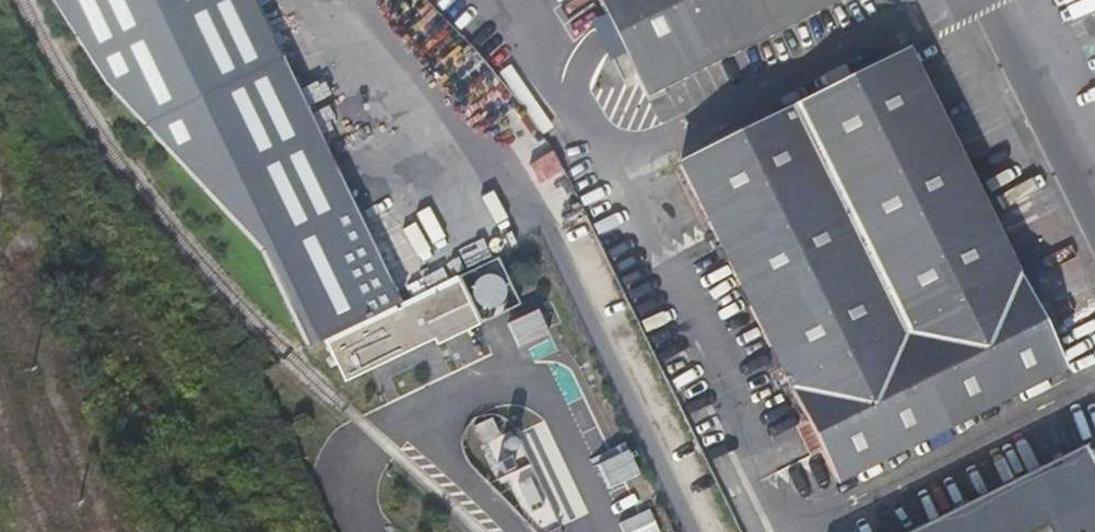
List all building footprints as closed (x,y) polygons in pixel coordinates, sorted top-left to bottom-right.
[(107,85),(260,251),(307,347),(324,339),(400,302),(251,0),(51,0),(107,85)] [(647,94),(837,0),(600,0),(647,94)] [(905,52),(680,163),(840,487),(1065,378),(1031,308),(979,203),(983,201),(975,185),(971,187),(941,126),(905,52)] [(400,302),(324,339),(345,382),(373,369),(435,339),(438,345),(480,325),(456,274),(400,302)] [(530,302),(499,318),(514,348),(545,332),(530,302)] [(1073,462),(1094,508),(1094,476),(1086,456),(1073,462)] [(1073,462),(930,531),(1094,531),(1094,508),(1073,462)]
